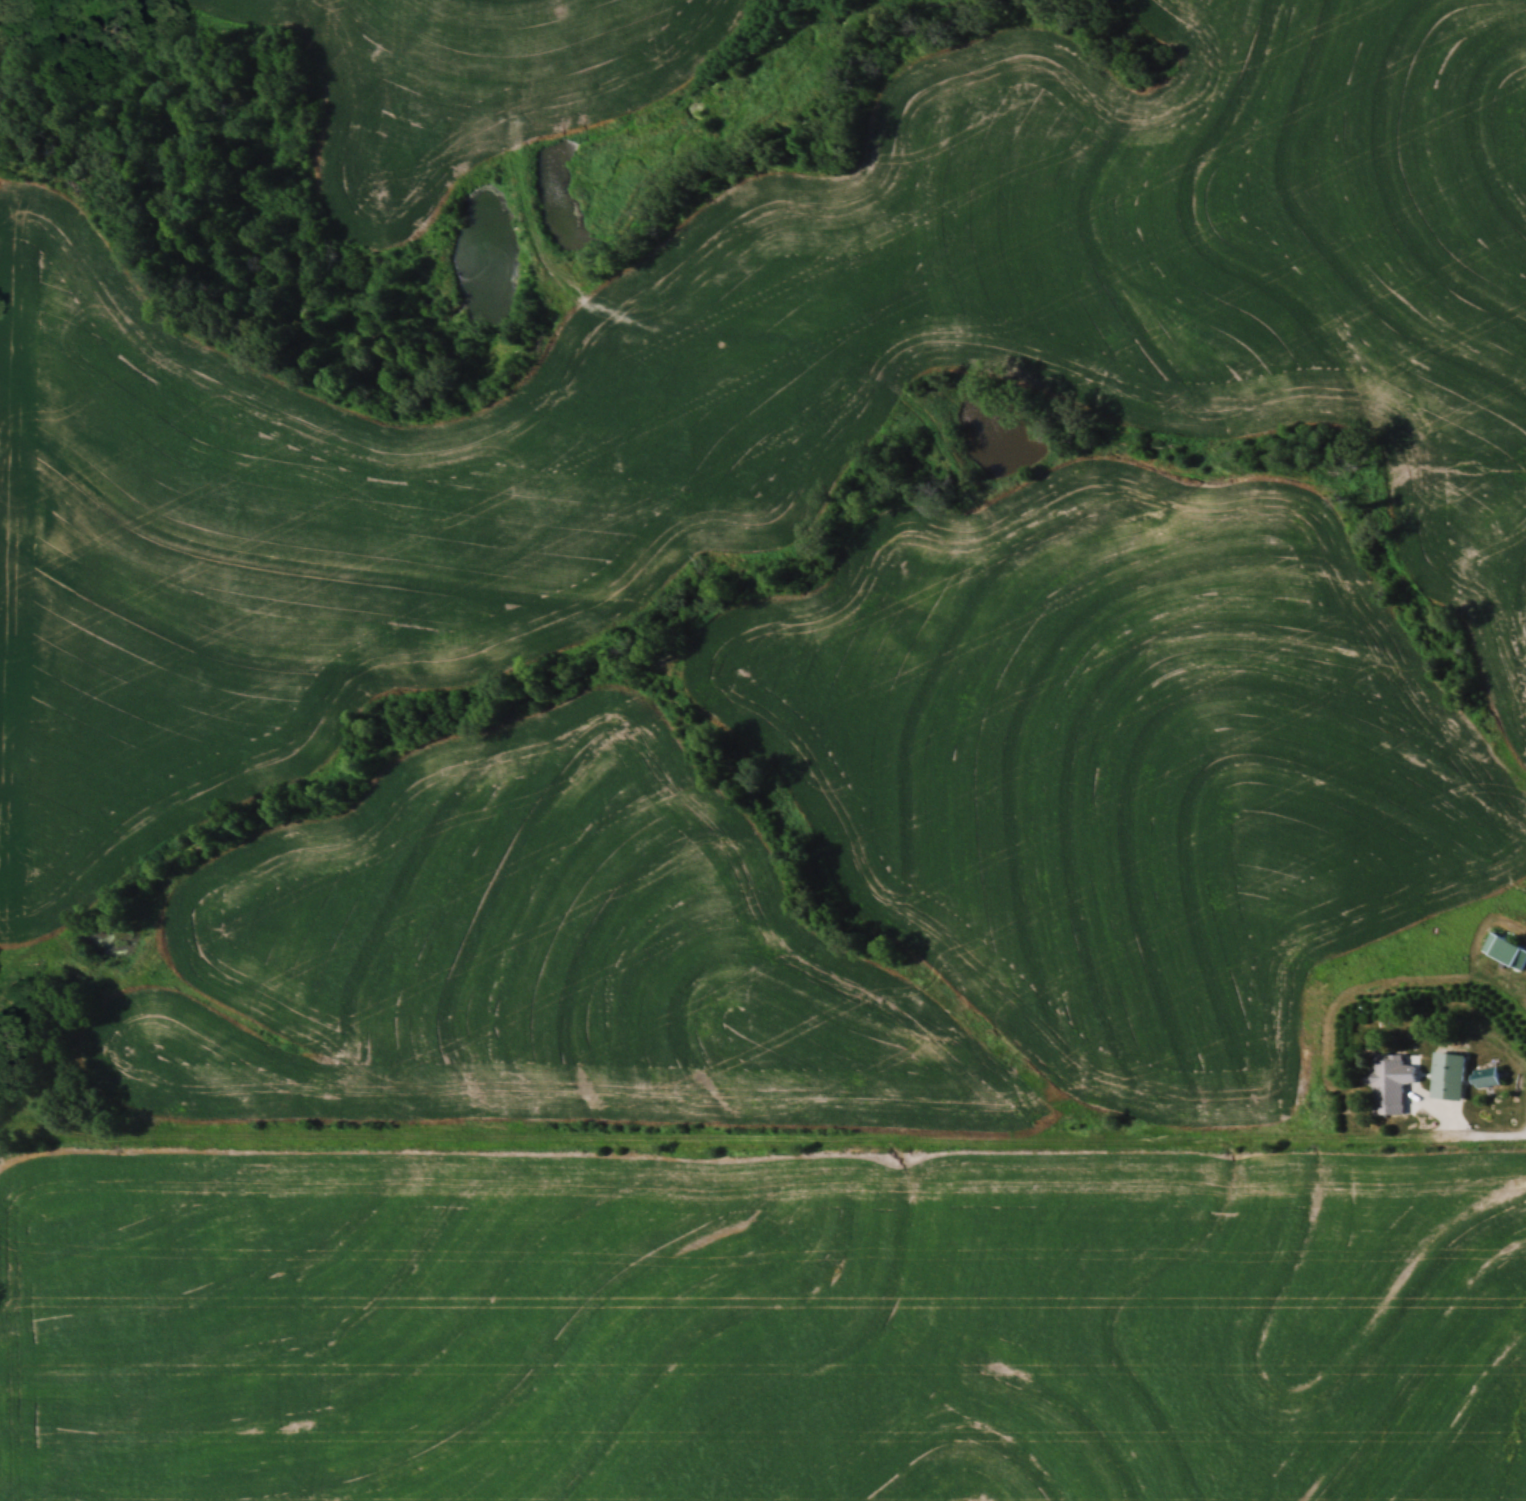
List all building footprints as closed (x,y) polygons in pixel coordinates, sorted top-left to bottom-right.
[(1377,1107),(1407,1107),(1407,1054),(1377,1054),(1377,1107)] [(1502,1086),(1501,1068),(1477,1070),(1478,1088),(1502,1086)]
